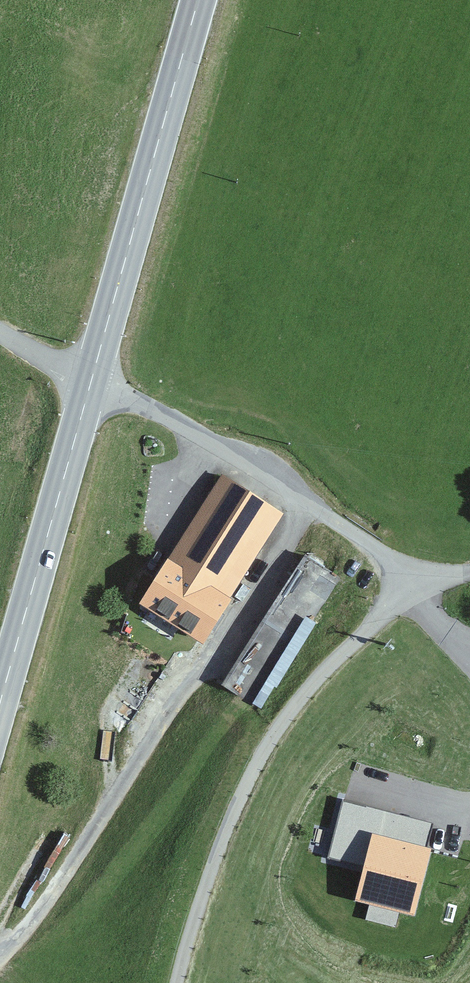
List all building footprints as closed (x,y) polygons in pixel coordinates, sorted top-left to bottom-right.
[(277,515),(218,479),(139,605),(199,642),(277,515)] [(338,581),(304,559),(219,689),(253,711),(338,581)] [(342,798),(331,853),(365,860),(357,896),(419,909),(433,841),(429,840),(434,817),(342,798)]
